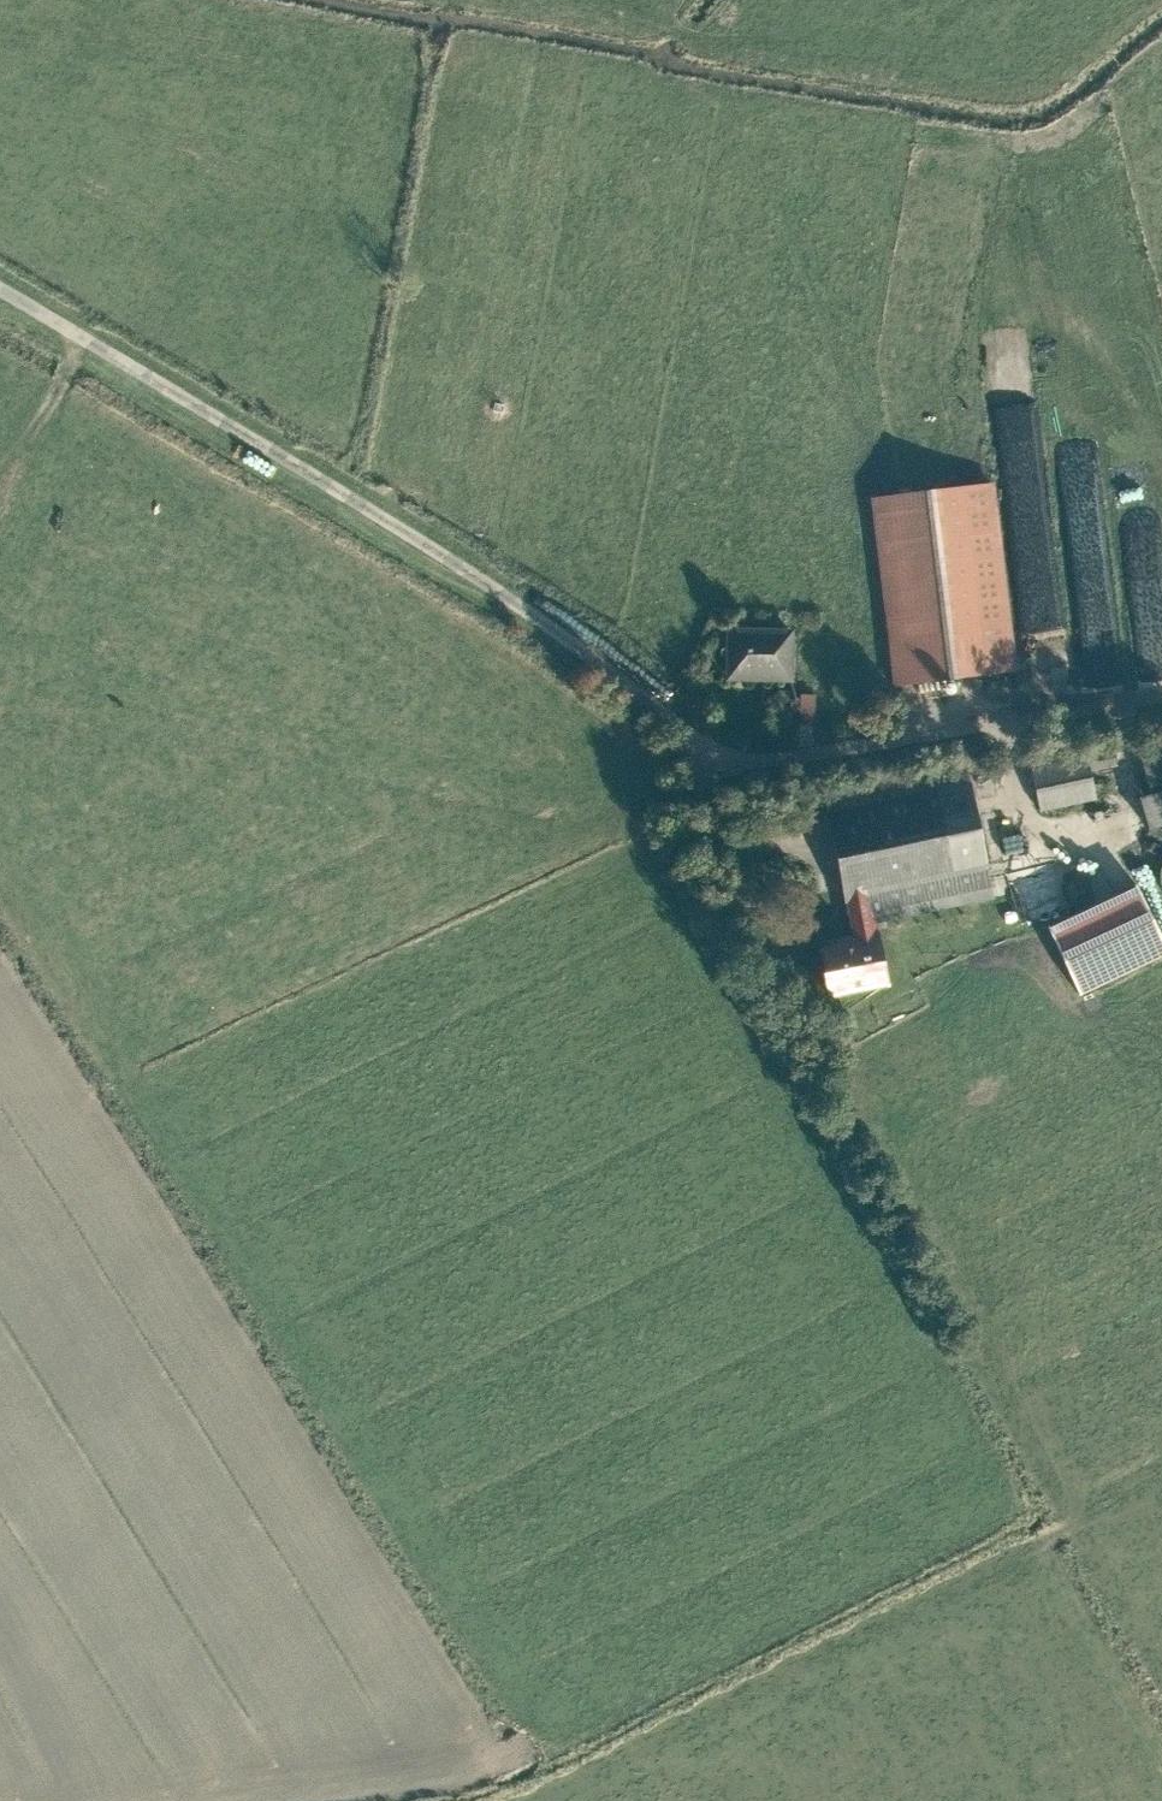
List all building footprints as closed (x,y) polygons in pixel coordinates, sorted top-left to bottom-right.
[(990,483),(872,500),(898,691),(1017,674),(990,483)] [(794,685),(797,635),(731,631),(728,681),(794,685)] [(803,695),(807,722),(821,720),(817,694),(803,695)] [(1140,799),(1149,834),(1161,830),(1161,747),(1141,752),(1151,796),(1140,799)] [(1090,756),(1032,765),(1039,810),(1097,800),(1090,756)] [(995,895),(970,775),(826,805),(849,923),(995,895)] [(1135,894),(1052,934),(1082,996),(1161,958),(1161,949),(1135,894)] [(832,995),(889,985),(877,919),(849,923),(851,934),(839,936),(841,946),(824,949),(832,995)]
